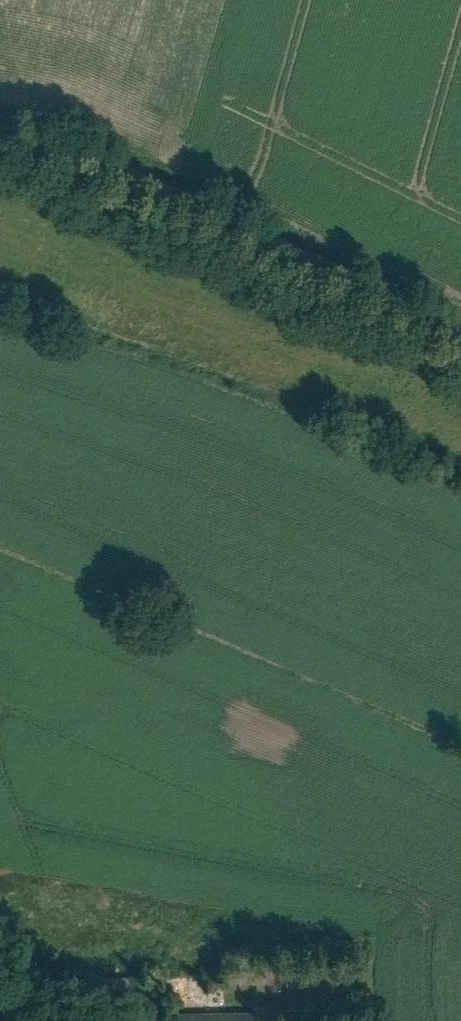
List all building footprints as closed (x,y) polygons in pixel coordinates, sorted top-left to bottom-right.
[(177,1011),(177,1020),(258,1020),(258,1009),(177,1011)]
